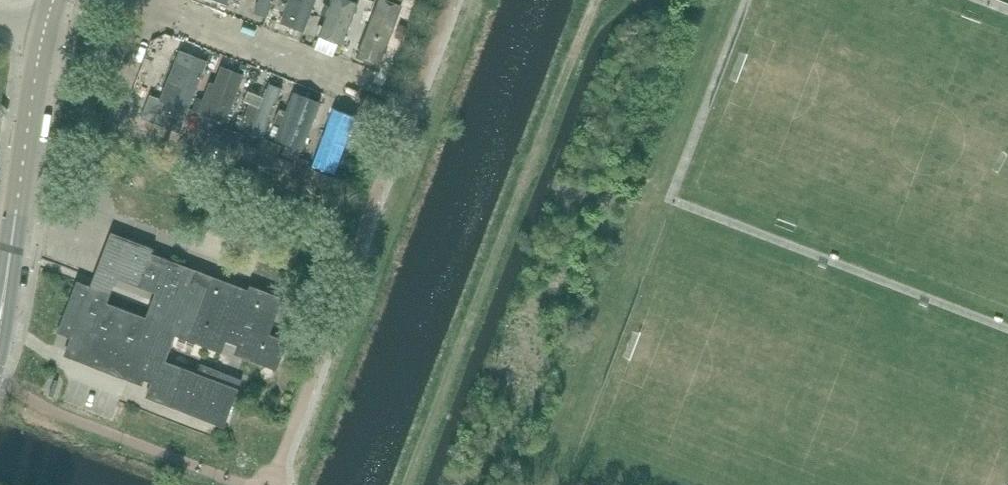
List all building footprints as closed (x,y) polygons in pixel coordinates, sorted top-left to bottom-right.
[(166,97),(197,105),(211,48),(180,41),(166,97)] [(230,116),(251,66),(223,54),(202,104),(230,116)] [(265,97),(251,93),(244,118),(270,127),(285,78),(272,74),(265,97)] [(299,83),(280,132),(309,143),(328,94),(299,83)] [(342,158),(365,108),(339,97),(317,147),(342,158)] [(180,132),(184,120),(165,113),(161,125),(180,132)] [(217,147),(222,134),(203,127),(198,139),(217,147)] [(222,134),(217,147),(235,153),(240,141),(243,134),(224,128),(222,134)] [(259,149),(255,161),(272,168),(277,156),(281,145),(263,139),(259,149)] [(255,161),(259,149),(240,141),(235,153),(255,161)] [(291,175),(295,163),(277,156),(272,168),(291,175)] [(248,290),(186,266),(151,253),(153,248),(111,232),(110,233),(116,235),(102,271),(97,269),(96,270),(157,292),(170,298),(166,306),(157,302),(154,311),(163,314),(160,322),(108,302),(111,294),(77,280),(59,328),(77,334),(70,352),(103,365),(105,361),(121,367),(119,371),(143,380),(142,381),(143,381),(144,380),(146,375),(152,378),(147,393),(148,393),(181,405),(182,401),(198,407),(197,412),(221,421),(234,389),(238,390),(242,378),(201,362),(196,374),(161,361),(173,330),(223,349),(226,341),(242,347),(241,352),(274,365),(283,341),(287,343),(288,342),(264,333),(278,298),(282,299),(282,298),(249,285),(248,286),(249,287),(248,290)]
